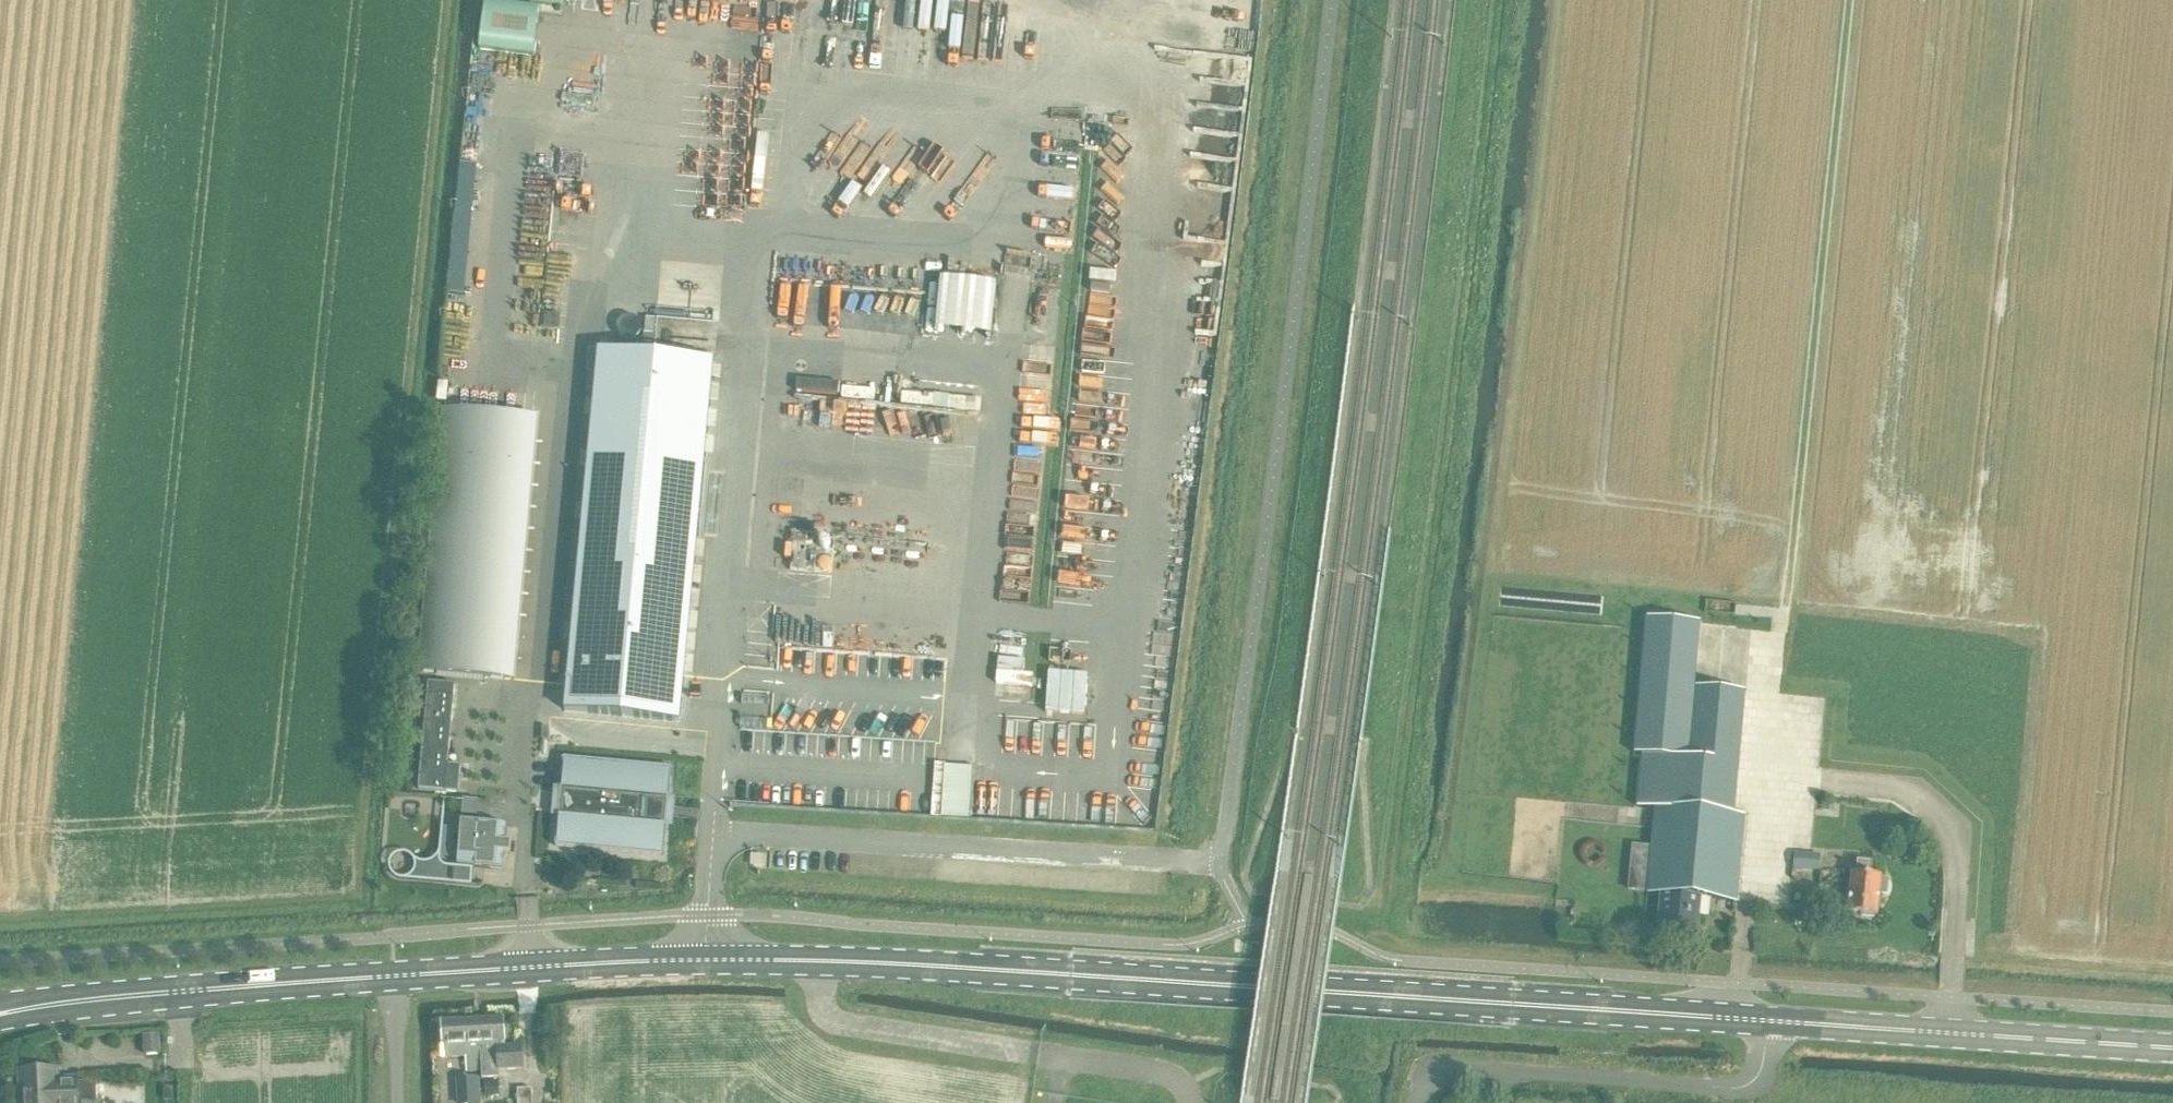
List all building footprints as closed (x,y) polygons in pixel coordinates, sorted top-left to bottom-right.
[(485,1),(479,49),(533,55),(539,8),(485,1)] [(647,318),(645,333),(655,334),(657,319),(647,318)] [(644,334),(644,343),(652,344),(653,334),(644,334)] [(598,351),(564,711),(679,722),(713,362),(598,351)] [(442,433),(421,672),(501,679),(522,440),(525,418),(445,410),(442,433)] [(806,545),(792,543),(790,571),(804,572),(806,545)] [(1647,618),(1635,754),(1642,755),(1637,807),(1656,809),(1656,808),(1733,815),(1744,693),(1693,688),(1699,623),(1647,618)] [(428,683),(418,790),(458,793),(461,766),(448,765),(455,685),(428,683)] [(563,759),(555,846),(664,856),(672,769),(563,759)] [(463,799),(461,815),(477,816),(478,801),(463,799)] [(1649,882),(1648,894),(1661,896),(1657,932),(1696,937),(1697,926),(1700,899),(1735,903),(1745,816),(1733,815),(1656,808),(1656,809),(1652,854),(1649,882)] [(461,822),(457,866),(503,870),(504,854),(510,855),(511,843),(505,843),(507,827),(461,822)] [(1794,853),(1793,868),(1803,869),(1804,854),(1794,853)] [(1808,866),(1820,867),(1821,854),(1809,854),(1808,866)] [(1849,912),(1877,915),(1879,893),(1886,894),(1887,880),(1881,879),(1881,878),(1872,877),(1873,865),(1860,863),(1858,876),(1853,875),(1849,912)] [(501,1020),(477,1021),(481,1071),(481,1077),(481,1079),(499,1078),(498,1071),(521,1070),(520,1047),(504,1048),(501,1020)] [(477,1021),(440,1023),(443,1058),(466,1057),(467,1072),(481,1071),(477,1021)] [(158,1035),(144,1036),(145,1055),(159,1054),(158,1035)] [(20,1072),(21,1102),(78,1102),(77,1082),(57,1083),(57,1075),(57,1070),(20,1072)] [(457,1093),(457,1102),(480,1102),(479,1079),(467,1079),(468,1092),(457,1093)] [(498,1082),(484,1083),(485,1095),(499,1094),(498,1082)] [(517,1090),(518,1102),(532,1102),(532,1089),(517,1090)]
